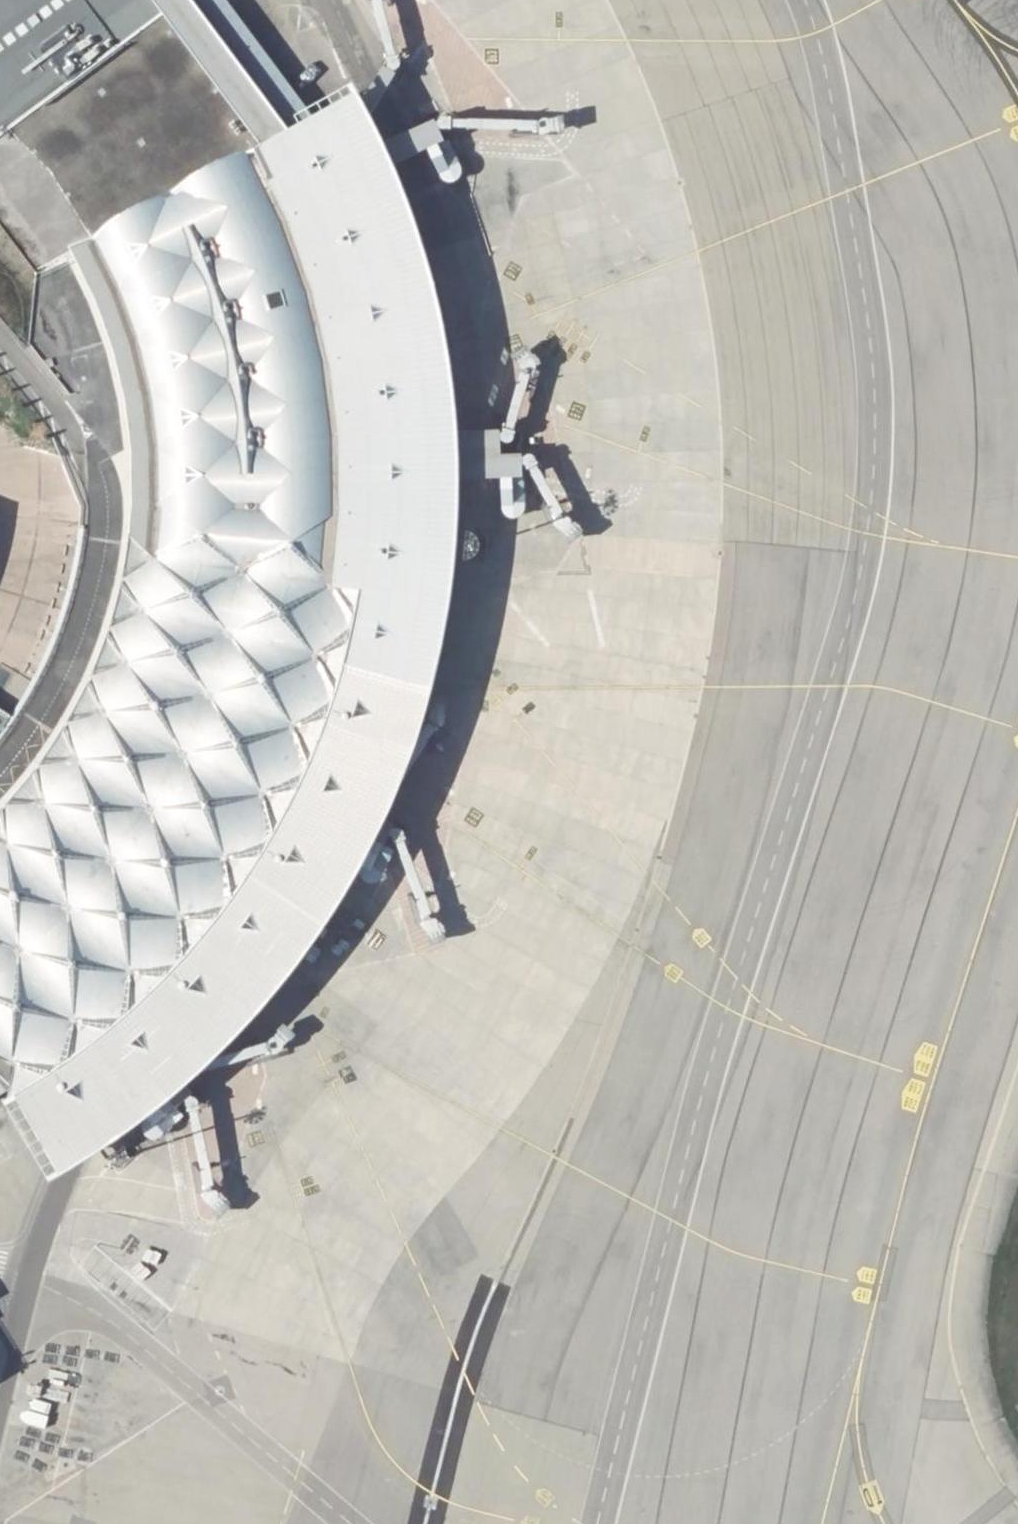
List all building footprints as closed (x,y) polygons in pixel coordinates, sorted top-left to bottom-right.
[(26,268),(69,247),(94,300),(110,345),(122,396),(127,441),(128,503),(108,604),(96,648),(53,737),(22,778),(0,801),(0,1085),(66,1180),(143,1124),(212,1068),(264,1015),(312,957),(367,872),(406,795),(428,733),(447,665),(452,595),(449,480),(516,477),(516,450),(495,451),(494,427),(452,428),(450,367),(438,291),(414,211),(392,161),(439,140),(427,116),(377,138),(365,114),(393,72),(374,62),(352,96),(341,77),(301,100),(226,0),(0,0),(0,235),(26,268)] [(22,778),(53,737),(24,712),(19,718),(0,706),(0,801),(22,778)]
